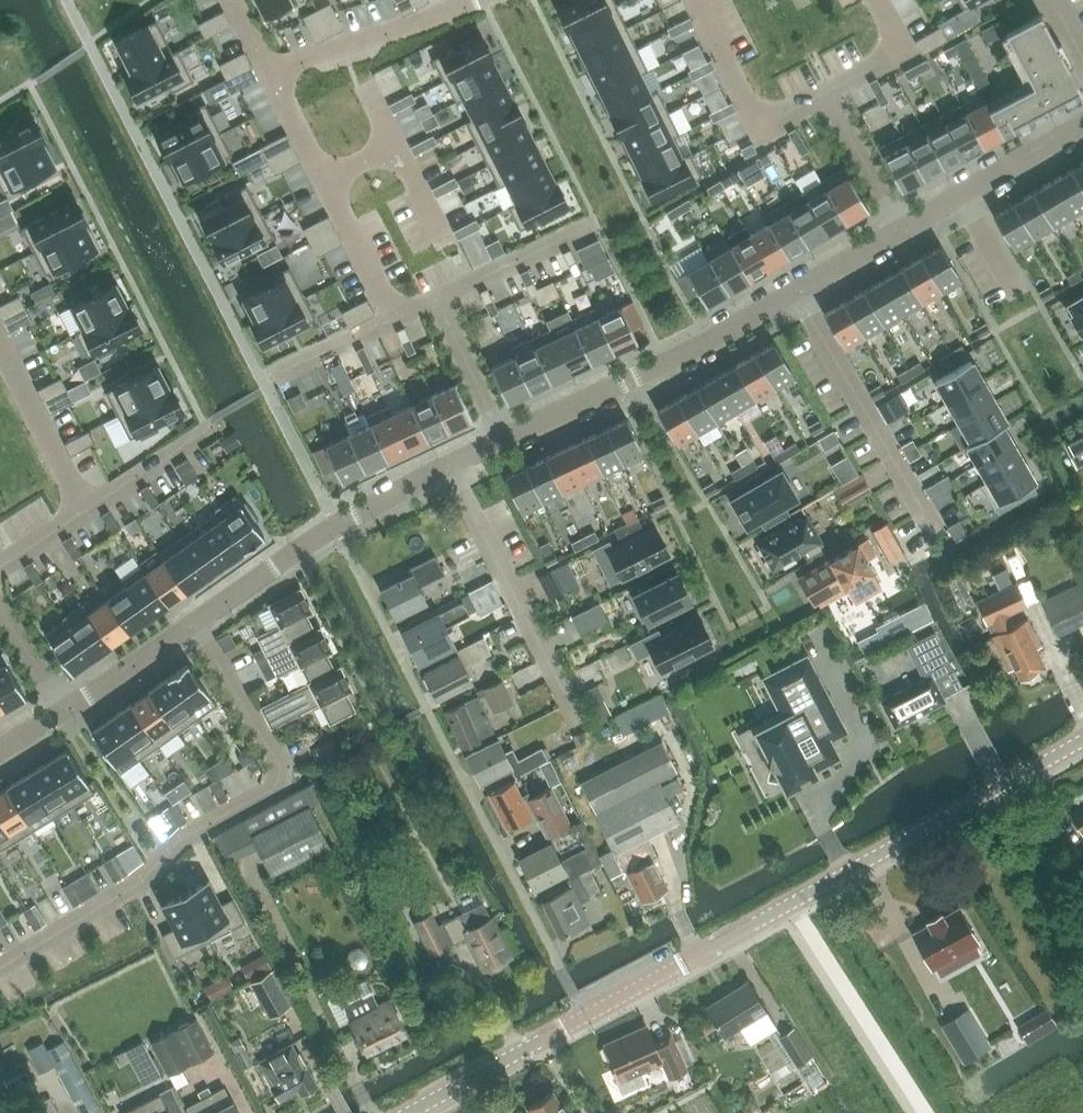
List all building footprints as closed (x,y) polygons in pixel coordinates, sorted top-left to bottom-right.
[(264,16),(291,2),(290,0),(256,0),(264,16)] [(411,0),(396,0),(403,15),(416,9),(411,0)] [(416,9),(428,2),(427,0),(411,0),(416,9)] [(569,30),(617,6),(614,0),(573,0),(558,7),(560,11),(560,12),(560,13),(561,13),(563,17),(562,17),(563,18),(564,20),(565,22),(565,21),(567,25),(567,26),(567,27),(568,27),(569,30)] [(964,9),(980,0),(958,0),(964,9)] [(330,36),(342,29),(330,5),(317,11),(330,36)] [(617,6),(569,30),(570,31),(571,30),(571,31),(571,32),(571,33),(572,33),(579,46),(578,47),(579,48),(581,50),(627,27),(617,7),(618,7),(617,6)] [(1019,11),(1025,22),(1033,18),(1027,7),(1019,11)] [(198,21),(206,37),(231,24),(222,8),(198,21)] [(330,36),(317,11),(305,18),(317,42),(330,36)] [(1012,15),(1018,26),(1025,22),(1019,11),(1012,15)] [(1005,33),(1033,85),(989,108),(1004,136),(1082,95),(1082,94),(1041,14),(1033,18),(1025,22),(1018,26),(1010,30),(1005,33)] [(1004,19),(1010,30),(1018,26),(1012,15),(1004,19)] [(690,17),(679,23),(683,32),(694,26),(690,17)] [(997,23),(1003,34),(1005,33),(1010,30),(1004,19),(997,23)] [(173,54),(173,53),(156,21),(115,42),(132,74),(132,75),(173,54)] [(683,32),(679,23),(667,29),(671,37),(683,32)] [(989,27),(995,38),(1003,34),(997,23),(989,27)] [(637,49),(627,27),(581,50),(582,53),(581,53),(582,55),(583,54),(589,68),(589,70),(590,69),(591,72),(637,49)] [(995,38),(989,27),(981,31),(987,42),(995,38)] [(946,41),(939,28),(915,42),(922,54),(946,41)] [(480,35),(466,42),(465,42),(465,43),(461,45),(461,44),(459,45),(460,45),(453,49),(453,48),(452,49),(448,51),(446,52),(447,52),(433,59),(444,81),(492,57),(490,54),(491,54),(490,52),(490,53),(488,49),(488,48),(487,47),(486,45),(486,44),(485,44),(483,40),(484,40),(483,38),(482,39),(480,35)] [(959,52),(970,46),(966,39),(955,45),(959,52)] [(955,45),(943,51),(948,59),(959,53),(959,52),(955,45)] [(970,46),(959,52),(959,53),(963,60),(974,54),(970,46)] [(592,75),(593,75),(600,89),(599,89),(600,90),(602,93),(640,74),(641,75),(648,71),(637,49),(591,72),(592,74),(592,75)] [(132,75),(132,74),(127,76),(139,100),(168,85),(172,92),(194,81),(178,50),(173,53),(173,54),(132,75)] [(252,65),(245,53),(221,66),(227,78),(252,65)] [(967,68),(978,62),(974,54),(963,60),(967,68)] [(463,98),(502,78),(498,70),(497,69),(495,65),(496,65),(495,64),(494,64),(491,58),(492,58),(492,57),(444,81),(445,82),(456,103),(464,99),(463,98)] [(700,66),(704,74),(715,68),(711,60),(700,66)] [(919,73),(931,67),(927,60),(915,66),(919,73)] [(978,62),(967,68),(971,75),(982,69),(978,62)] [(258,78),(252,65),(227,78),(233,91),(258,78)] [(704,74),(700,66),(688,71),(692,80),(704,74)] [(915,66),(904,72),(908,80),(919,73),(915,66)] [(975,83),(986,77),(982,69),(971,75),(975,83)] [(602,93),(603,96),(603,97),(604,97),(610,111),(611,112),(612,113),(611,114),(651,95),(650,94),(641,75),(640,74),(602,93)] [(986,77),(975,83),(979,91),(990,84),(986,77)] [(463,98),(464,99),(474,118),(474,119),(513,99),(513,98),(512,99),(509,92),(509,91),(508,91),(507,88),(506,86),(502,78),(463,98)] [(875,95),(883,90),(877,79),(869,83),(875,95)] [(658,90),(650,94),(651,95),(611,114),(613,118),(612,118),(613,119),(615,123),(616,124),(617,126),(617,127),(617,128),(618,128),(620,132),(619,132),(620,133),(622,136),(669,112),(658,90)] [(875,95),(881,106),(889,102),(883,90),(875,95)] [(404,107),(416,101),(412,93),(400,99),(404,107)] [(981,94),(961,105),(984,147),(1004,136),(989,108),(986,102),(985,102),(981,94)] [(404,107),(400,99),(389,105),(393,113),(404,107)] [(477,144),(524,120),(523,117),(522,116),(520,112),(520,110),(519,111),(518,108),(519,108),(518,107),(515,103),(516,103),(515,102),(513,99),(474,119),(474,118),(466,122),(477,144)] [(721,108),(725,116),(736,111),(732,102),(721,108)] [(158,137),(169,159),(221,133),(205,103),(185,114),(189,121),(158,137)] [(942,115),(964,158),(984,147),(961,105),(942,115)] [(725,116),(721,108),(709,114),(713,122),(725,116)] [(672,137),(672,138),(680,134),(669,112),(622,136),(622,137),(623,136),(624,138),(623,138),(624,139),(631,152),(631,153),(631,154),(632,154),(633,157),(672,137)] [(944,168),(964,158),(942,115),(922,126),(944,168)] [(43,143),(43,142),(45,141),(33,119),(6,133),(4,128),(0,130),(0,166),(43,143)] [(477,144),(488,165),(534,142),(530,133),(530,132),(529,132),(528,129),(527,127),(524,122),(525,121),(524,120),(477,144)] [(922,126),(902,136),(924,179),(944,168),(922,126)] [(788,133),(795,144),(802,140),(795,128),(788,133)] [(170,161),(172,160),(183,180),(232,155),(221,133),(169,159),(170,161)] [(294,147),(287,135),(263,148),(269,160),(294,147)] [(422,141),(426,149),(437,143),(433,135),(422,141)] [(924,179),(902,136),(879,148),(901,191),(924,179)] [(672,137),(633,157),(635,159),(634,160),(635,161),(642,174),(642,175),(642,176),(643,176),(643,177),(642,177),(643,178),(682,159),(682,158),(672,138),(672,137)] [(795,144),(801,155),(809,151),(802,140),(795,144)] [(414,155),(426,149),(422,141),(410,147),(414,155)] [(534,142),(488,165),(499,187),(507,184),(507,182),(545,163),(541,156),(542,156),(541,154),(541,155),(539,151),(539,150),(538,150),(534,142)] [(0,166),(0,185),(4,193),(55,167),(43,143),(0,166)] [(744,157),(756,151),(752,144),(741,149),(744,157)] [(275,173),(300,160),(294,147),(269,160),(275,173)] [(263,148),(248,155),(255,168),(269,160),(263,148)] [(761,167),(772,160),(768,152),(757,159),(761,167)] [(682,159),(643,178),(644,181),(644,183),(645,182),(647,186),(646,187),(647,188),(648,188),(649,190),(648,190),(649,191),(651,195),(651,196),(651,197),(652,197),(654,201),(681,187),(683,187),(683,186),(687,184),(687,185),(688,184),(702,177),(690,153),(682,158),(682,159)] [(745,166),(750,173),(761,167),(757,159),(745,166)] [(507,182),(507,184),(517,202),(517,204),(557,184),(556,182),(555,183),(552,176),(552,175),(551,174),(549,171),(550,171),(549,169),(548,170),(545,163),(507,182)] [(1071,170),(1082,190),(1082,163),(1071,170)] [(869,210),(844,168),(822,182),(846,223),(869,210)] [(1082,211),(1082,190),(1071,170),(1052,181),(1073,217),(1082,211)] [(718,182),(723,189),(734,183),(729,175),(718,182)] [(459,186),(455,177),(443,183),(447,191),(459,186)] [(1054,228),(1073,217),(1052,181),(1033,192),(1054,228)] [(723,189),(718,182),(707,189),(711,196),(723,189)] [(822,182),(803,193),(827,234),(846,223),(822,182)] [(447,191),(443,183),(432,189),(436,197),(447,191)] [(561,192),(559,188),(559,187),(559,186),(558,186),(557,184),(517,204),(517,202),(508,207),(520,230),(534,223),(534,224),(536,223),(535,222),(540,220),(540,221),(541,220),(568,206),(566,202),(566,201),(566,200),(565,200),(563,196),(564,196),(563,195),(561,193),(562,193),(561,192)] [(202,219),(213,241),(262,215),(247,185),(226,196),(230,204),(202,219)] [(1034,240),(1054,228),(1033,192),(1013,203),(1034,240)] [(784,204),(808,246),(827,234),(803,193),(784,204)] [(0,202),(0,216),(13,209),(7,198),(0,202)] [(682,214),(693,207),(689,199),(677,206),(682,214)] [(87,223),(75,201),(22,228),(34,252),(85,225),(85,224),(87,223)] [(1034,240),(1013,203),(993,215),(1014,251),(1034,240)] [(789,257),(808,246),(784,204),(763,216),(768,224),(769,223),(789,257)] [(666,213),(670,220),(682,214),(677,206),(666,213)] [(262,215),(213,241),(224,263),(274,237),(262,215)] [(305,230),(311,242),(336,229),(329,217),(305,230)] [(476,219),(465,225),(469,234),(481,228),(476,219)] [(770,268),(789,257),(769,223),(768,224),(750,235),(770,268)] [(72,262),(97,249),(85,225),(34,252),(46,275),(55,270),(58,275),(75,266),(72,262)] [(458,240),(469,234),(465,225),(453,231),(458,240)] [(317,255),(342,242),(336,229),(311,242),(317,255)] [(750,235),(731,246),(730,246),(750,280),(770,268),(750,235)] [(731,246),(727,238),(703,252),(708,260),(709,259),(729,293),(750,280),(730,246),(731,246)] [(942,293),(962,281),(941,245),(921,257),(942,293)] [(563,253),(568,265),(576,262),(570,250),(563,253)] [(942,293),(921,257),(902,268),(923,304),(942,293)] [(689,300),(699,294),(706,306),(729,293),(709,259),(708,260),(676,279),(689,300)] [(568,265),(574,277),(582,273),(576,262),(568,265)] [(255,322),(305,297),(289,267),(269,278),(273,286),(244,300),(254,320),(255,321),(255,322)] [(923,304),(902,268),(883,280),(903,316),(923,304)] [(520,274),(525,286),(533,282),(528,270),(520,274)] [(1082,278),(1078,270),(1066,277),(1071,284),(1082,278)] [(903,316),(883,280),(863,291),(884,327),(903,316)] [(525,286),(531,297),(539,294),(533,282),(525,286)] [(84,330),(127,307),(115,284),(72,306),(83,329),(84,330)] [(1054,294),(1050,286),(1038,293),(1043,300),(1054,294)] [(493,301),(487,289),(479,293),(485,304),(493,301)] [(844,302),(865,338),(884,327),(863,291),(844,302)] [(1,320),(26,308),(19,295),(0,305),(0,318),(1,320)] [(1080,331),(1081,333),(1082,332),(1082,295),(1068,304),(1073,314),(1071,315),(1072,317),(1080,331)] [(316,319),(305,297),(255,322),(255,321),(253,322),(265,345),(316,319)] [(367,300),(343,313),(349,325),(374,313),(367,300)] [(485,304),(490,316),(498,313),(493,301),(485,304)] [(632,329),(643,324),(632,301),(599,317),(598,317),(614,353),(638,342),(632,329)] [(865,338),(844,302),(824,314),(845,350),(865,338)] [(114,344),(141,330),(130,307),(128,308),(127,307),(84,330),(83,329),(75,333),(88,357),(97,352),(100,357),(117,348),(114,344)] [(32,320),(26,308),(1,320),(7,333),(32,320)] [(599,317),(595,309),(570,321),(574,329),(575,328),(592,363),(614,353),(598,317),(599,317)] [(986,323),(975,329),(979,337),(991,330),(986,323)] [(932,352),(944,343),(932,324),(919,333),(932,352)] [(402,344),(410,340),(404,328),(396,332),(402,344)] [(575,328),(574,329),(555,338),(571,373),(592,363),(575,328)] [(555,338),(535,347),(534,347),(551,382),(571,373),(555,338)] [(535,347),(532,339),(510,349),(513,357),(514,357),(531,392),(551,382),(534,347),(535,347)] [(402,344),(408,355),(416,352),(410,340),(402,344)] [(755,354),(775,390),(796,378),(775,342),(755,354)] [(966,353),(962,345),(951,352),(955,360),(966,353)] [(356,351),(362,363),(369,359),(364,347),(356,351)] [(951,352),(939,359),(944,366),(955,360),(951,352)] [(775,390),(755,354),(735,365),(756,401),(775,390)] [(507,403),(531,392),(514,357),(513,357),(491,368),(507,403)] [(362,363),(367,375),(375,371),(369,359),(362,363)] [(972,360),(934,381),(935,383),(947,402),(984,381),(973,361),(972,360)] [(344,395),(355,389),(342,362),(331,367),(344,395)] [(924,369),(920,362),(908,368),(913,376),(924,369)] [(756,401),(735,365),(716,376),(737,412),(756,401)] [(106,392),(118,415),(169,389),(157,366),(106,392)] [(313,371),(319,383),(327,379),(321,367),(313,371)] [(908,368),(897,375),(901,383),(913,376),(908,368)] [(697,388),(718,424),(737,412),(716,376),(697,388)] [(68,390),(61,377),(37,390),(43,402),(68,390)] [(319,383),(324,395),(332,391),(327,379),(319,383)] [(947,402),(958,423),(996,401),(984,381),(947,402)] [(432,396),(448,431),(472,420),(455,384),(432,396)] [(869,391),(873,399),(885,392),(880,385),(869,391)] [(718,424),(697,388),(677,399),(698,435),(718,424)] [(169,389),(118,415),(130,439),(139,434),(141,439),(158,430),(156,426),(183,412),(172,389),(170,390),(169,389)] [(49,414),(74,402),(68,390),(43,402),(49,414)] [(887,422),(910,409),(900,392),(899,391),(877,405),(876,405),(887,422)] [(300,393),(287,399),(294,412),(306,405),(300,393)] [(432,396),(411,405),(428,440),(448,431),(432,396)] [(657,411),(678,447),(698,435),(677,399),(657,411)] [(958,423),(970,443),(1003,424),(1004,425),(1008,422),(996,401),(958,423)] [(392,414),(391,415),(408,450),(428,440),(411,405),(392,414)] [(387,459),(408,450),(391,415),(392,414),(388,406),(366,417),(370,424),(371,424),(387,459)] [(627,419),(606,429),(624,466),(645,456),(627,419)] [(820,420),(808,427),(813,434),(824,428),(820,420)] [(348,435),(365,470),(387,459),(371,424),(370,424),(348,435)] [(1014,443),(1004,425),(1003,424),(970,443),(965,445),(976,464),(1014,443)] [(606,429),(586,438),(604,476),(624,466),(606,429)] [(833,430),(818,439),(825,451),(840,442),(833,430)] [(1077,468),(1082,465),(1082,430),(1063,440),(1077,468)] [(64,443),(70,456),(95,443),(89,431),(64,443)] [(232,433),(224,439),(231,449),(239,443),(232,433)] [(313,451),(324,474),(335,469),(341,481),(365,470),(348,435),(313,451)] [(586,438),(566,448),(583,485),(604,476),(586,438)] [(912,440),(901,446),(905,454),(917,447),(912,440)] [(800,450),(795,442),(784,449),(788,456),(800,450)] [(1024,461),(1014,443),(976,464),(986,482),(987,483),(1024,461)] [(909,462),(921,455),(917,447),(905,454),(909,462)] [(566,448),(545,457),(563,495),(583,485),(566,448)] [(784,449),(772,455),(777,463),(788,456),(784,449)] [(545,457),(525,467),(543,504),(563,495),(545,457)] [(185,473),(193,468),(187,459),(179,464),(185,473)] [(742,465),(746,473),(757,466),(753,459),(742,465)] [(994,506),(1037,482),(1036,481),(1024,461),(987,483),(986,482),(982,484),(994,505),(993,505),(994,506)] [(742,465),(730,472),(735,480),(746,473),(742,465)] [(525,467),(504,477),(522,514),(543,504),(525,467)] [(185,473),(191,482),(199,478),(193,468),(185,473)] [(781,470),(779,472),(733,498),(731,499),(732,501),(733,501),(746,524),(747,526),(749,525),(759,519),(765,528),(789,514),(783,505),(794,498),(795,499),(797,497),(795,495),(795,496),(782,473),(782,472),(781,470)] [(868,486),(861,474),(848,482),(855,493),(868,486)] [(953,483),(948,475),(937,482),(941,490),(953,483)] [(718,489),(714,482),(702,488),(707,496),(718,489)] [(925,489),(930,497),(941,490),(937,482),(925,489)] [(140,490),(146,499),(153,495),(147,485),(140,490)] [(146,499),(152,509),(159,504),(153,495),(146,499)] [(217,513),(217,512),(244,551),(264,537),(255,523),(259,520),(246,502),(242,505),(235,496),(215,510),(217,513)] [(664,496),(652,502),(656,510),(667,504),(664,496)] [(633,507),(621,513),(626,523),(638,517),(633,507)] [(101,516),(107,525),(115,520),(109,511),(101,516)] [(244,551),(217,512),(217,513),(198,526),(225,564),(244,551)] [(757,544),(773,570),(803,552),(807,559),(826,548),(806,515),(757,544)] [(1045,515),(1043,531),(1059,533),(1061,517),(1045,515)] [(626,523),(630,531),(641,525),(638,517),(626,523)] [(136,519),(125,526),(131,535),(141,528),(136,519)] [(107,525),(113,534),(121,529),(115,520),(107,525)] [(948,527),(948,528),(952,535),(964,528),(959,521),(948,527)] [(630,531),(626,523),(614,529),(618,537),(630,531)] [(886,523),(872,531),(889,559),(903,551),(886,523)] [(198,526),(179,540),(206,578),(225,564),(198,526)] [(593,550),(602,567),(613,561),(622,579),(669,555),(656,528),(613,549),(609,542),(593,550)] [(583,537),(587,545),(598,539),(595,531),(583,537)] [(62,542),(68,551),(75,546),(69,537),(62,542)] [(583,537),(571,543),(575,551),(587,545),(583,537)] [(845,586),(855,603),(882,588),(866,560),(875,555),(866,539),(799,577),(815,604),(818,602),(821,606),(838,595),(836,592),(845,586)] [(206,578),(179,540),(159,554),(163,560),(164,560),(186,591),(186,592),(206,578)] [(68,551),(74,560),(81,555),(75,546),(68,551)] [(558,559),(554,551),(542,557),(546,565),(558,559)] [(444,573),(435,556),(408,569),(411,576),(382,590),(396,617),(397,617),(426,602),(418,586),(444,573)] [(168,604),(186,591),(164,560),(163,560),(146,572),(146,573),(168,604)] [(24,567),(29,576),(37,571),(31,562),(24,567)] [(567,564),(560,567),(567,583),(575,580),(567,564)] [(168,604),(146,573),(146,572),(142,566),(121,580),(126,587),(126,586),(149,618),(169,604),(168,604)] [(1005,570),(993,575),(1000,591),(1012,585),(1005,570)] [(37,571),(29,576),(35,586),(43,581),(37,571)] [(634,595),(648,623),(691,601),(677,573),(634,595)] [(959,575),(947,580),(963,615),(975,610),(959,575)] [(1046,611),(1057,635),(1082,623),(1082,582),(1058,594),(1062,603),(1046,611)] [(1020,678),(1024,676),(1027,678),(1032,676),(1033,672),(1044,667),(1035,648),(1040,645),(1034,632),(1033,633),(1027,619),(1015,625),(1009,613),(1026,605),(1016,584),(1012,585),(1000,591),(976,602),(986,623),(992,621),(997,633),(992,635),(1004,661),(1011,658),(1020,678)] [(129,632),(149,618),(126,586),(126,587),(107,600),(129,631),(129,632)] [(314,631),(306,616),(312,613),(300,589),(298,590),(271,604),(269,605),(270,607),(271,607),(280,625),(258,637),(263,648),(267,655),(314,631)] [(468,594),(461,598),(463,602),(469,614),(476,611),(468,594)] [(111,644),(129,632),(129,631),(107,600),(89,613),(111,644)] [(444,626),(466,614),(461,603),(404,632),(416,657),(437,646),(440,652),(454,645),(444,626)] [(572,617),(581,635),(608,621),(599,603),(572,617)] [(858,641),(865,654),(933,619),(924,603),(876,627),(878,631),(858,641)] [(111,644),(89,613),(83,604),(63,618),(64,621),(65,620),(92,659),(112,645),(111,644)] [(699,619),(661,638),(658,631),(630,644),(637,658),(651,651),(662,672),(712,646),(709,639),(711,639),(704,625),(702,626),(699,619)] [(65,620),(64,621),(45,634),(72,673),(92,659),(65,620)] [(300,664),(310,683),(334,671),(334,670),(326,654),(332,651),(320,628),(314,631),(267,655),(267,656),(277,675),(300,664)] [(881,701),(895,727),(944,701),(942,697),(963,687),(934,632),(906,646),(923,679),(881,701)] [(218,640),(224,652),(236,645),(229,634),(218,640)] [(470,681),(469,679),(475,676),(469,665),(492,654),(483,637),(454,652),(457,656),(424,673),(437,698),(470,681)] [(263,648),(253,653),(257,661),(267,656),(267,655),(263,648)] [(4,709),(26,697),(1,653),(0,654),(0,701),(4,708),(4,709)] [(267,656),(257,661),(267,680),(277,675),(267,656)] [(765,679),(785,718),(757,732),(758,734),(763,731),(772,748),(770,756),(768,756),(766,766),(769,767),(766,780),(782,783),(783,784),(787,790),(801,783),(803,786),(812,781),(811,778),(816,775),(813,769),(838,757),(829,739),(845,731),(807,657),(765,679)] [(188,664),(168,678),(197,719),(217,705),(210,696),(215,693),(202,674),(197,677),(188,664)] [(334,670),(334,671),(310,683),(262,708),(272,727),(320,703),(330,724),(355,711),(346,693),(350,691),(352,690),(340,667),(334,670)] [(149,692),(178,732),(197,719),(168,678),(148,692),(149,692)] [(502,680),(484,688),(487,694),(493,710),(511,702),(506,690),(502,680)] [(149,692),(131,705),(160,745),(178,732),(149,692)] [(495,732),(484,708),(478,695),(463,702),(463,703),(446,711),(461,747),(495,732)] [(604,701),(593,707),(601,722),(611,716),(604,701)] [(111,718),(140,759),(160,745),(131,705),(131,704),(111,718)] [(140,759),(111,718),(91,732),(121,773),(140,759)] [(504,752),(498,740),(467,756),(480,782),(510,766),(516,777),(548,759),(542,746),(519,759),(513,747),(504,752)] [(617,852),(647,837),(678,821),(658,781),(678,771),(662,740),(580,781),(616,853),(617,852)] [(94,793),(68,750),(47,762),(74,805),(94,793)] [(574,754),(562,760),(567,769),(579,763),(574,754)] [(255,759),(247,764),(253,773),(260,769),(255,759)] [(330,760),(318,766),(322,774),(330,791),(335,789),(342,786),(330,760)] [(27,775),(53,818),(74,805),(47,762),(27,775)] [(53,818),(27,775),(7,787),(7,788),(33,830),(53,818)] [(214,794),(222,789),(217,780),(209,784),(214,794)] [(529,792),(521,796),(513,781),(490,794),(508,829),(535,814),(547,838),(571,825),(551,786),(531,797),(529,792)] [(0,793),(0,819),(14,842),(33,830),(7,788),(0,793)] [(214,794),(220,803),(227,799),(222,789),(214,794)] [(174,816),(182,812),(176,802),(169,806),(174,816)] [(1070,812),(1082,834),(1082,804),(1070,812)] [(309,806),(251,836),(271,875),(330,845),(309,806)] [(174,816),(179,826),(187,822),(182,812),(174,816)] [(14,842),(0,819),(0,850),(14,842)] [(659,871),(663,869),(647,837),(617,852),(641,901),(645,899),(648,901),(654,898),(655,894),(667,887),(659,871)] [(566,858),(560,861),(551,844),(538,851),(538,850),(521,859),(520,858),(520,859),(535,888),(553,879),(552,877),(563,871),(567,880),(595,865),(588,852),(568,862),(566,858)] [(133,845),(121,852),(128,863),(140,856),(133,845)] [(876,869),(901,855),(896,847),(871,860),(876,869)] [(108,872),(116,868),(110,858),(103,863),(108,872)] [(80,865),(71,871),(75,878),(85,872),(80,865)] [(116,868),(108,872),(114,882),(122,877),(116,868)] [(589,869),(578,875),(590,897),(600,892),(589,869)] [(571,888),(543,902),(560,937),(589,922),(579,903),(590,898),(590,897),(578,875),(567,881),(571,888)] [(185,892),(210,941),(245,923),(232,898),(221,904),(208,880),(185,892)] [(68,897),(76,892),(70,883),(62,887),(68,897)] [(76,892),(68,897),(74,906),(81,902),(76,892)] [(210,941),(185,892),(161,904),(174,928),(162,934),(175,959),(210,941)] [(468,935),(469,936),(485,968),(489,966),(492,972),(500,968),(509,964),(506,958),(509,956),(483,903),(436,926),(431,914),(415,922),(432,953),(468,935)] [(29,921),(36,916),(31,906),(23,911),(29,921)] [(943,917),(941,913),(927,920),(929,924),(912,933),(932,968),(979,943),(959,908),(943,917)] [(36,916),(29,921),(34,930),(42,925),(36,916)] [(263,954),(251,961),(259,975),(271,968),(263,954)] [(272,973),(252,984),(269,1015),(288,1004),(272,973)] [(227,974),(215,980),(223,995),(234,989),(227,974)] [(748,981),(725,995),(705,1007),(724,1037),(739,1027),(750,1044),(777,1027),(748,981)] [(349,1020),(366,1055),(407,1035),(390,1000),(378,1006),(371,992),(344,1005),(351,1019),(349,1020)] [(964,1011),(941,1025),(965,1063),(987,1049),(964,1011)] [(196,1018),(151,1041),(169,1075),(170,1075),(182,1068),(213,1051),(196,1018)] [(653,1041),(646,1025),(605,1043),(606,1046),(603,1047),(608,1058),(611,1056),(617,1071),(614,1073),(622,1092),(642,1083),(637,1073),(663,1062),(669,1077),(687,1069),(670,1033),(653,1041)] [(779,1036),(798,1066),(812,1057),(793,1027),(779,1036)] [(240,1037),(229,1042),(244,1070),(254,1064),(240,1037)] [(44,1043),(29,1051),(41,1073),(55,1065),(74,1101),(89,1092),(63,1041),(47,1049),(44,1043)] [(143,1042),(127,1050),(133,1061),(149,1052),(143,1042)] [(298,1089),(301,1094),(317,1084),(299,1053),(297,1054),(291,1043),(259,1062),(265,1072),(263,1073),(279,1100),(298,1089)] [(27,1074),(9,1083),(24,1112),(46,1112),(27,1074)] [(171,1087),(159,1094),(159,1095),(124,1112),(184,1112),(171,1087)] [(202,1099),(187,1107),(190,1112),(239,1112),(233,1101),(232,1102),(224,1087),(211,1094),(208,1088),(199,1093),(202,1099)] [(527,1107),(531,1112),(567,1112),(553,1091),(527,1107)] [(89,1092),(74,1101),(80,1112),(95,1112),(99,1111),(89,1092)] [(761,1111),(763,1112),(771,1112),(778,1109),(775,1103),(761,1111)]
